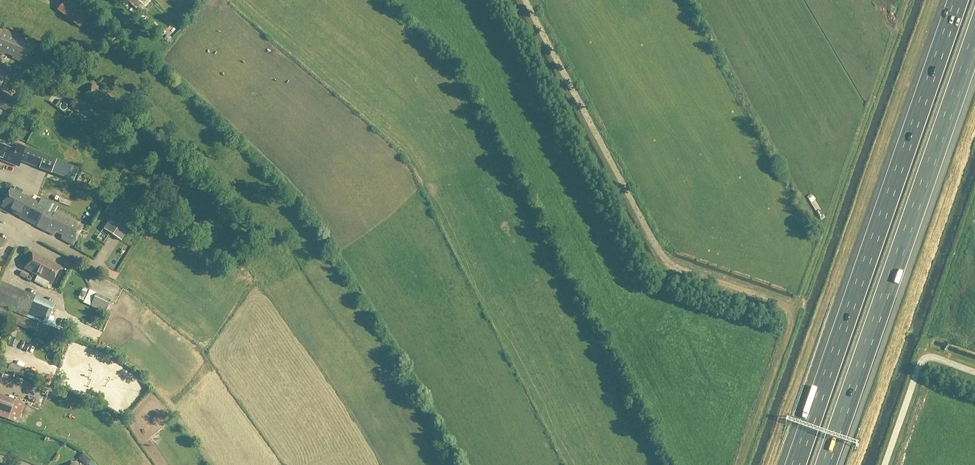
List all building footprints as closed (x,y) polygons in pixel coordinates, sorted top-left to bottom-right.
[(56,12),(78,31),(88,19),(75,8),(79,3),(76,0),(66,0),(56,12)] [(140,14),(149,3),(146,0),(125,0),(140,14)] [(171,37),(178,31),(174,26),(167,33),(171,37)] [(3,56),(5,54),(11,56),(11,59),(29,66),(30,63),(31,64),(37,48),(0,31),(0,54),(3,56)] [(119,107),(93,85),(83,97),(89,103),(92,102),(96,105),(95,108),(109,119),(119,107)] [(1,104),(8,107),(11,101),(4,98),(1,104)] [(65,102),(58,104),(62,113),(68,111),(65,102)] [(66,117),(78,127),(85,119),(73,108),(66,117)] [(125,113),(117,122),(130,134),(138,125),(125,113)] [(18,169),(21,162),(48,173),(53,160),(25,149),(17,145),(14,152),(0,146),(0,161),(18,169)] [(22,192),(15,189),(13,191),(10,190),(1,208),(18,217),(19,218),(73,246),(82,228),(78,226),(79,223),(55,211),(57,208),(40,199),(38,203),(21,195),(22,192)] [(104,214),(112,219),(112,218),(116,211),(109,207),(104,214)] [(117,210),(104,231),(121,241),(133,222),(118,213),(118,211),(117,210)] [(51,284),(60,268),(32,254),(24,270),(51,284)] [(55,305),(1,282),(0,284),(0,307),(26,317),(26,318),(46,327),(55,305)] [(105,314),(105,313),(110,302),(96,295),(90,307),(105,314)] [(0,309),(0,320),(5,322),(19,328),(20,328),(33,334),(32,337),(62,349),(67,336),(38,324),(38,325),(25,319),(9,313),(0,309)] [(9,365),(7,372),(38,384),(40,377),(9,365)] [(24,405),(0,396),(0,419),(17,425),(24,405)]
